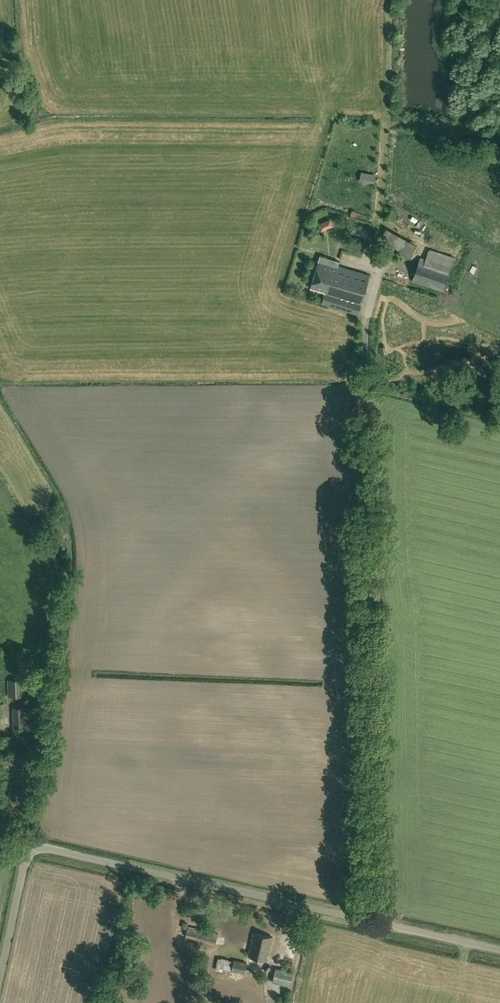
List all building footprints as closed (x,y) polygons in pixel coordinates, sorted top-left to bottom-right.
[(374,176),(362,173),(360,181),(373,183),(374,176)] [(331,217),(318,222),(322,229),(334,223),(331,217)] [(379,241),(409,257),(416,246),(385,229),(379,241)] [(453,257),(429,249),(425,258),(420,257),(412,280),(442,290),(453,257)] [(320,255),(310,288),(361,303),(370,275),(338,265),(339,261),(320,255)] [(25,679),(9,680),(9,696),(25,695),(25,679)] [(13,708),(14,728),(26,727),(25,707),(13,708)] [(218,932),(188,925),(185,936),(215,944),(218,932)] [(267,959),(273,936),(253,932),(248,955),(267,959)] [(235,959),(232,971),(250,975),(251,970),(245,968),(246,962),(235,959)] [(293,972),(276,968),(273,981),(290,985),(293,972)]
